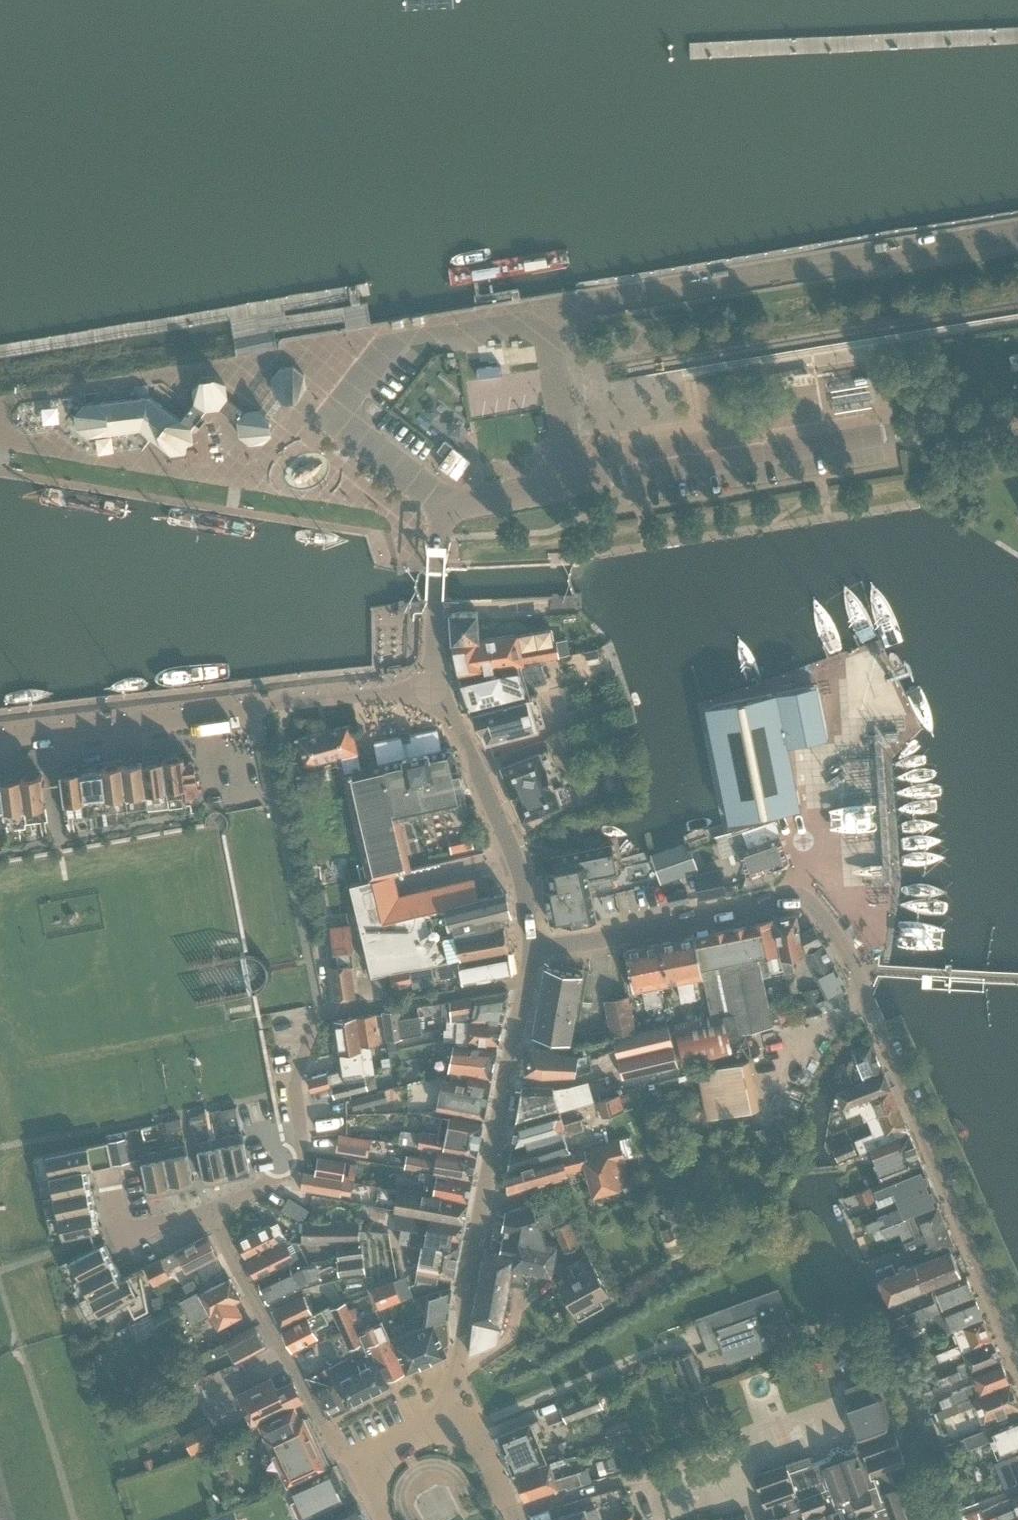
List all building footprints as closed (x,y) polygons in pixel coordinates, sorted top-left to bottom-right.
[(478,380),(502,375),(500,364),(476,368),(478,380)] [(293,366),(280,368),(272,378),(274,391),(284,399),(291,398),(297,398),(305,387),(304,374),(293,366)] [(259,411),(246,412),(226,398),(225,384),(214,376),(201,378),(194,389),(195,402),(205,410),(219,408),(238,423),(239,436),(250,444),(263,442),(271,432),(269,419),(259,411)] [(192,442),(191,429),(180,421),(149,396),(147,385),(134,386),(136,398),(83,405),(75,415),(77,428),(87,436),(140,430),(149,437),(171,454),(184,452),(189,447),(192,442)] [(205,410),(195,402),(180,421),(191,429),(192,427),(194,425),(205,410)] [(464,455),(454,447),(439,466),(449,474),(464,455)] [(452,641),(479,639),(477,611),(450,613),(452,641)] [(461,674),(559,657),(556,640),(554,641),(552,629),(517,635),(517,634),(454,644),(452,644),(459,675),(461,675),(461,674)] [(600,662),(598,649),(586,651),(589,664),(600,662)] [(471,711),(530,695),(520,665),(460,678),(471,712),(471,711)] [(580,684),(584,694),(598,689),(595,679),(580,684)] [(823,737),(812,685),(703,707),(730,822),(795,808),(783,745),(823,737)] [(530,695),(471,711),(481,735),(482,734),(486,744),(487,743),(540,728),(530,695)] [(347,772),(361,769),(356,751),(357,751),(350,725),(296,738),(303,764),(342,755),(346,773),(347,773),(347,772)] [(368,861),(358,864),(361,879),(371,877),(404,870),(390,810),(439,800),(439,801),(463,796),(453,747),(442,750),(438,730),(411,736),(410,734),(402,736),(402,737),(375,743),(379,762),(369,764),(369,767),(361,769),(347,772),(347,773),(368,861)] [(501,768),(508,785),(507,786),(514,802),(515,802),(522,819),(560,804),(539,753),(501,768)] [(162,760),(167,794),(186,792),(186,797),(198,795),(194,761),(184,762),(184,758),(162,760)] [(162,760),(142,763),(146,797),(167,794),(162,760)] [(146,797),(142,763),(122,765),(126,799),(146,797)] [(126,799),(122,765),(102,768),(106,802),(126,799)] [(83,787),(81,771),(77,771),(76,767),(64,769),(65,773),(60,773),(66,823),(75,822),(73,806),(85,804),(83,787)] [(85,804),(106,802),(102,768),(81,771),(85,804)] [(21,778),(25,812),(38,810),(40,826),(48,825),(42,776),(21,778)] [(21,778),(0,781),(5,815),(25,812),(21,778)] [(107,812),(97,813),(98,825),(108,824),(107,812)] [(776,827),(775,820),(729,836),(734,852),(739,851),(747,875),(770,867),(770,868),(774,867),(778,869),(783,867),(785,863),(789,862),(780,836),(781,836),(778,826),(776,827)] [(611,845),(552,857),(555,871),(536,875),(538,883),(542,882),(550,923),(560,921),(561,926),(596,919),(588,879),(598,878),(600,888),(614,885),(612,875),(617,874),(611,845)] [(662,879),(695,868),(687,845),(654,856),(662,879)] [(722,868),(693,874),(699,900),(727,895),(722,868)] [(383,877),(350,885),(371,977),(408,968),(508,951),(506,941),(503,919),(512,917),(506,892),(477,899),(475,890),(472,890),(471,888),(461,890),(461,893),(458,894),(457,891),(446,893),(447,896),(442,897),(442,895),(432,897),(432,900),(428,901),(427,898),(417,900),(418,903),(414,904),(413,901),(403,904),(404,906),(400,907),(402,917),(396,918),(393,906),(390,908),(389,904),(392,903),(389,892),(386,892),(386,890),(389,889),(386,877),(383,878),(383,877)] [(344,911),(340,887),(329,889),(333,913),(344,911)] [(670,904),(689,900),(687,889),(668,893),(670,904)] [(74,912),(67,914),(68,920),(76,919),(74,912)] [(791,957),(804,955),(796,916),(774,921),(781,954),(780,954),(784,973),(794,971),(791,957)] [(751,925),(751,926),(758,959),(762,977),(771,975),(770,971),(782,969),(780,960),(779,960),(770,921),(751,925)] [(339,965),(330,967),(335,999),(355,996),(350,965),(353,964),(351,951),(353,950),(349,924),(331,927),(334,952),(333,952),(333,953),(338,953),(339,965)] [(703,978),(710,1016),(723,1013),(724,1015),(731,1048),(748,1045),(745,1031),(772,1025),(762,977),(760,968),(758,959),(751,926),(748,927),(748,926),(731,929),(712,934),(700,937),(706,967),(701,968),(703,978)] [(807,949),(822,941),(813,927),(803,932),(807,949)] [(695,937),(677,940),(660,944),(669,985),(678,984),(681,1001),(697,998),(693,980),(703,978),(701,968),(706,967),(700,937),(695,938),(695,937)] [(660,944),(643,947),(625,951),(633,992),(643,990),(647,1007),(662,1004),(659,987),(669,985),(660,944)] [(815,973),(834,963),(824,944),(807,953),(809,957),(807,958),(815,973)] [(512,975),(508,953),(435,966),(437,977),(461,973),(463,984),(512,975)] [(840,993),(846,990),(834,964),(815,973),(827,998),(818,1002),(819,1006),(825,1004),(827,1010),(844,1002),(840,993)] [(570,1044),(582,974),(545,967),(532,1036),(570,1044)] [(392,985),(411,981),(409,969),(390,973),(392,985)] [(821,1000),(819,988),(803,990),(806,1004),(818,1002),(821,1000)] [(447,1017),(502,1023),(509,992),(434,1004),(435,1008),(442,1007),(442,1015),(447,1014),(447,1017)] [(636,1031),(629,995),(604,1000),(611,1036),(636,1031)] [(787,1021),(784,1007),(771,1009),(774,1024),(787,1021)] [(387,1040),(403,1038),(399,1010),(383,1012),(387,1040)] [(685,1066),(733,1055),(723,1013),(675,1024),(685,1066)] [(355,1017),(364,1075),(374,1073),(369,1044),(379,1043),(375,1014),(355,1017)] [(364,1077),(364,1075),(355,1017),(334,1020),(339,1054),(340,1054),(343,1070),(327,1075),(327,1074),(308,1079),(311,1091),(330,1086),(331,1086),(364,1077)] [(498,1044),(502,1023),(447,1017),(447,1020),(447,1029),(444,1029),(444,1040),(498,1044)] [(678,1066),(668,1025),(613,1038),(623,1079),(678,1066)] [(588,1054),(608,1048),(606,1038),(586,1044),(588,1054)] [(851,1060),(847,1068),(853,1084),(884,1072),(872,1042),(859,1048),(851,1060)] [(491,1078),(497,1049),(454,1046),(449,1071),(491,1078)] [(578,1055),(530,1046),(525,1074),(542,1077),(575,1075),(578,1055)] [(390,1059),(383,1060),(384,1067),(392,1066),(390,1059)] [(708,1118),(755,1109),(746,1061),(698,1071),(708,1118)] [(837,1091),(843,1106),(890,1088),(884,1073),(837,1091)] [(364,1077),(331,1086),(334,1098),(376,1087),(373,1075),(364,1077)] [(443,1080),(441,1089),(487,1098),(491,1079),(468,1075),(466,1085),(443,1080)] [(516,1123),(560,1111),(559,1111),(594,1101),(589,1081),(569,1086),(553,1089),(553,1087),(546,1088),(523,1087),(522,1087),(516,1123)] [(623,1093),(620,1082),(609,1085),(612,1095),(623,1093)] [(890,1088),(843,1106),(847,1116),(860,1111),(864,1120),(867,1119),(898,1107),(890,1088)] [(387,1103),(384,1091),(352,1099),(354,1110),(387,1103)] [(631,1100),(629,1093),(620,1095),(623,1103),(631,1100)] [(602,1116),(625,1110),(623,1103),(620,1095),(620,1094),(598,1100),(602,1116)] [(256,1105),(262,1129),(272,1126),(266,1103),(256,1105)] [(238,1116),(236,1106),(221,1110),(223,1120),(238,1116)] [(560,1111),(516,1123),(508,1168),(583,1148),(589,1146),(578,1106),(560,1111)] [(860,1153),(871,1149),(909,1133),(898,1107),(867,1119),(875,1138),(857,1145),(860,1153)] [(207,1123),(205,1113),(190,1116),(192,1126),(207,1123)] [(476,1156),(482,1123),(450,1117),(444,1146),(439,1145),(441,1136),(420,1133),(420,1134),(401,1131),(399,1143),(476,1156)] [(182,1128),(180,1118),(165,1122),(168,1131),(182,1128)] [(150,1135),(148,1125),(134,1128),(136,1138),(150,1135)] [(219,1138),(228,1180),(251,1175),(242,1133),(219,1138)] [(371,1138),(338,1133),(335,1150),(368,1156),(371,1138)] [(871,1149),(884,1181),(884,1182),(892,1178),(892,1177),(922,1165),(909,1133),(871,1149)] [(637,1155),(631,1136),(620,1139),(620,1140),(624,1152),(626,1158),(637,1155)] [(205,1185),(228,1180),(219,1138),(196,1143),(205,1185)] [(583,1148),(584,1149),(560,1155),(565,1171),(584,1165),(593,1196),(631,1184),(625,1162),(627,1162),(626,1158),(624,1152),(620,1138),(589,1146),(583,1148)] [(128,1161),(124,1139),(110,1142),(114,1164),(128,1161)] [(857,1153),(852,1141),(833,1149),(838,1161),(857,1153)] [(86,1168),(87,1169),(91,1167),(92,1170),(113,1165),(108,1142),(46,1155),(43,1155),(48,1176),(86,1168)] [(186,1145),(163,1150),(172,1192),(195,1187),(186,1145)] [(172,1192),(163,1150),(139,1155),(149,1197),(172,1192)] [(472,1179),(476,1156),(439,1150),(436,1162),(407,1156),(405,1167),(472,1179)] [(548,1177),(561,1173),(556,1156),(508,1171),(508,1193),(532,1185),(532,1186),(533,1185),(549,1180),(548,1177)] [(346,1162),(318,1157),(315,1174),(343,1179),(346,1162)] [(753,1177),(754,1183),(762,1182),(760,1167),(751,1169),(752,1178),(753,1177)] [(884,1182),(884,1181),(855,1193),(861,1206),(875,1200),(875,1198),(894,1191),(897,1199),(930,1185),(922,1167),(892,1178),(884,1182)] [(48,1176),(52,1196),(91,1188),(87,1169),(86,1168),(48,1176)] [(472,1180),(425,1172),(423,1180),(437,1182),(436,1184),(434,1196),(468,1202),(472,1180)] [(342,1180),(303,1173),(300,1189),(340,1196),(340,1194),(342,1181),(342,1180)] [(351,1195),(353,1182),(342,1180),(342,1181),(340,1194),(351,1195)] [(901,1208),(882,1216),(886,1226),(938,1205),(930,1185),(897,1199),(901,1208)] [(56,1216),(95,1208),(91,1188),(52,1196),(56,1216)] [(464,1222),(467,1202),(398,1190),(395,1210),(464,1222)] [(557,1245),(546,1243),(540,1228),(565,1218),(557,1196),(532,1206),(532,1203),(508,1211),(508,1212),(506,1211),(503,1228),(505,1229),(504,1236),(501,1254),(491,1252),(485,1256),(485,1257),(474,1318),(501,1323),(509,1282),(528,1285),(531,1269),(551,1273),(557,1245)] [(309,1211),(289,1197),(282,1208),(303,1221),(309,1211)] [(916,1237),(916,1238),(946,1225),(938,1206),(896,1222),(881,1229),(885,1238),(900,1232),(904,1242),(916,1237)] [(99,1228),(95,1208),(56,1216),(61,1236),(63,1236),(99,1228)] [(460,1242),(464,1223),(429,1217),(427,1229),(395,1223),(393,1232),(460,1242)] [(869,1233),(882,1227),(879,1219),(865,1225),(869,1233)] [(359,1222),(302,1221),(302,1242),(353,1243),(359,1243),(359,1242),(359,1222)] [(247,1257),(285,1239),(278,1223),(271,1226),(270,1224),(237,1241),(246,1258),(247,1258),(247,1257)] [(565,1252),(579,1246),(568,1223),(554,1229),(565,1252)] [(946,1225),(916,1238),(920,1248),(909,1252),(913,1261),(953,1245),(946,1225)] [(672,1227),(660,1231),(664,1243),(676,1238),(672,1227)] [(171,1277),(167,1270),(182,1262),(186,1271),(218,1255),(207,1235),(161,1259),(161,1258),(144,1267),(154,1286),(171,1277)] [(453,1278),(460,1243),(400,1235),(399,1242),(417,1245),(418,1242),(422,1243),(416,1271),(417,1271),(414,1288),(419,1288),(419,1284),(435,1287),(437,1275),(453,1278)] [(280,1245),(248,1261),(256,1279),(275,1269),(277,1273),(278,1273),(293,1266),(308,1264),(309,1264),(298,1242),(287,1241),(286,1239),(279,1243),(280,1245)] [(69,1260),(79,1279),(114,1261),(104,1242),(71,1259),(69,1260)] [(337,1245),(339,1260),(363,1257),(361,1242),(359,1242),(359,1243),(353,1243),(343,1244),(343,1245),(337,1245)] [(895,1272),(888,1275),(879,1279),(888,1303),(961,1274),(951,1250),(895,1272)] [(363,1257),(339,1260),(341,1276),(365,1272),(363,1257)] [(574,1310),(608,1292),(589,1259),(556,1277),(574,1310)] [(114,1261),(79,1279),(88,1297),(123,1279),(122,1278),(114,1261)] [(278,1273),(277,1273),(258,1282),(267,1300),(299,1285),(321,1274),(316,1263),(308,1264),(293,1266),(278,1273)] [(893,1264),(876,1271),(879,1279),(888,1275),(895,1272),(896,1272),(893,1264)] [(123,1279),(88,1297),(97,1316),(100,1314),(100,1315),(126,1301),(134,1317),(148,1310),(140,1269),(122,1278),(123,1279)] [(921,1308),(912,1312),(915,1320),(920,1318),(974,1297),(966,1276),(935,1289),(939,1301),(921,1308)] [(393,1280),(393,1281),(373,1289),(380,1307),(400,1300),(410,1296),(402,1277),(393,1280)] [(242,1316),(234,1302),(240,1299),(230,1279),(196,1296),(198,1300),(201,1298),(206,1307),(201,1310),(200,1307),(187,1314),(192,1324),(210,1315),(218,1329),(242,1316)] [(448,1319),(451,1287),(427,1295),(423,1326),(448,1319)] [(779,1290),(731,1307),(698,1319),(709,1350),(722,1345),(727,1359),(766,1345),(763,1337),(765,1336),(764,1333),(791,1323),(779,1290)] [(281,1328),(312,1314),(304,1296),(272,1311),(281,1328)] [(159,1297),(152,1298),(155,1310),(162,1308),(159,1297)] [(952,1330),(983,1318),(975,1298),(919,1320),(921,1327),(947,1316),(952,1330)] [(328,1368),(334,1381),(347,1405),(389,1385),(368,1344),(364,1346),(345,1302),(332,1308),(335,1316),(341,1331),(331,1336),(340,1354),(344,1352),(347,1359),(328,1368)] [(178,1313),(174,1304),(152,1315),(156,1324),(178,1313)] [(335,1316),(332,1308),(331,1306),(321,1310),(282,1330),(292,1350),(317,1338),(312,1328),(327,1321),(335,1316)] [(365,1324),(357,1306),(356,1306),(348,1310),(356,1328),(365,1324)] [(909,1323),(905,1313),(894,1317),(898,1327),(909,1323)] [(155,1333),(146,1316),(128,1325),(136,1342),(155,1333)] [(840,1333),(835,1319),(826,1322),(831,1336),(840,1333)] [(940,1361),(992,1340),(983,1319),(954,1330),(955,1333),(952,1334),(956,1343),(958,1342),(959,1345),(937,1354),(940,1361)] [(412,1329),(407,1331),(404,1322),(395,1325),(396,1327),(391,1329),(394,1337),(392,1338),(407,1371),(445,1355),(442,1347),(448,1344),(449,1338),(448,1320),(423,1327),(412,1329)] [(919,1320),(903,1326),(907,1338),(923,1332),(919,1320)] [(237,1361),(265,1346),(255,1326),(216,1347),(218,1351),(214,1352),(216,1356),(231,1349),(237,1361)] [(387,1379),(403,1373),(387,1336),(378,1340),(376,1335),(368,1338),(370,1344),(387,1379)] [(961,1377),(1001,1362),(992,1341),(962,1353),(966,1362),(957,1366),(958,1370),(937,1379),(940,1386),(961,1377)] [(706,1386),(693,1351),(675,1358),(689,1393),(706,1386)] [(931,1362),(928,1354),(911,1361),(914,1369),(931,1362)] [(956,1403),(1009,1382),(1001,1363),(971,1375),(975,1383),(952,1392),(953,1395),(954,1397),(956,1403)] [(325,1416),(347,1405),(334,1381),(324,1385),(318,1373),(307,1378),(313,1391),(317,1401),(325,1416)] [(237,1395),(252,1426),(301,1402),(292,1382),(276,1390),(270,1378),(237,1395)] [(923,1512),(912,1482),(896,1488),(889,1469),(905,1463),(894,1433),(885,1436),(884,1432),(889,1421),(890,1421),(882,1400),(871,1395),(865,1380),(844,1388),(850,1403),(845,1414),(844,1414),(851,1435),(852,1434),(856,1436),(851,1448),(847,1450),(838,1446),(831,1448),(828,1456),(812,1462),(809,1457),(785,1465),(755,1476),(766,1506),(771,1504),(776,1517),(768,1519),(901,1519),(923,1512)] [(1009,1382),(958,1403),(961,1410),(976,1404),(984,1422),(987,1429),(1017,1417),(1017,1403),(1009,1382)] [(566,1422),(603,1407),(597,1392),(560,1407),(566,1422)] [(953,1395),(940,1401),(943,1408),(956,1403),(954,1397),(953,1395)] [(952,1405),(950,1406),(954,1414),(955,1413),(961,1411),(961,1410),(958,1403),(952,1405)] [(287,1486),(327,1467),(304,1418),(300,1419),(294,1407),(258,1424),(287,1486)] [(987,1429),(964,1438),(968,1449),(991,1440),(998,1457),(1017,1449),(1017,1417),(987,1429)] [(632,1431),(627,1419),(604,1428),(609,1440),(632,1431)] [(536,1439),(545,1436),(538,1420),(530,1423),(499,1436),(498,1436),(513,1474),(515,1474),(514,1474),(545,1461),(536,1439)] [(196,1436),(202,1449),(218,1441),(212,1428),(196,1436)] [(625,1469),(621,1454),(603,1459),(608,1474),(625,1469)] [(1017,1488),(1017,1454),(994,1463),(1006,1493),(1017,1488)] [(240,1457),(227,1464),(235,1482),(249,1476),(240,1457)] [(588,1468),(577,1472),(554,1479),(549,1464),(514,1476),(524,1500),(566,1486),(566,1488),(581,1484),(593,1480),(588,1468)] [(344,1500),(342,1495),(340,1496),(337,1488),(342,1485),(333,1466),(290,1486),(290,1487),(296,1484),(302,1497),(291,1502),(300,1519),(302,1519),(344,1500)] [(1017,1519),(1017,1494),(1012,1497),(1017,1508),(998,1515),(1000,1519),(1016,1519),(1017,1519)] [(357,1503),(333,1515),(330,1511),(313,1519),(366,1519),(357,1503)] [(586,1508),(553,1519),(590,1519),(586,1508)] [(212,1519),(238,1519),(235,1511),(212,1519)]
